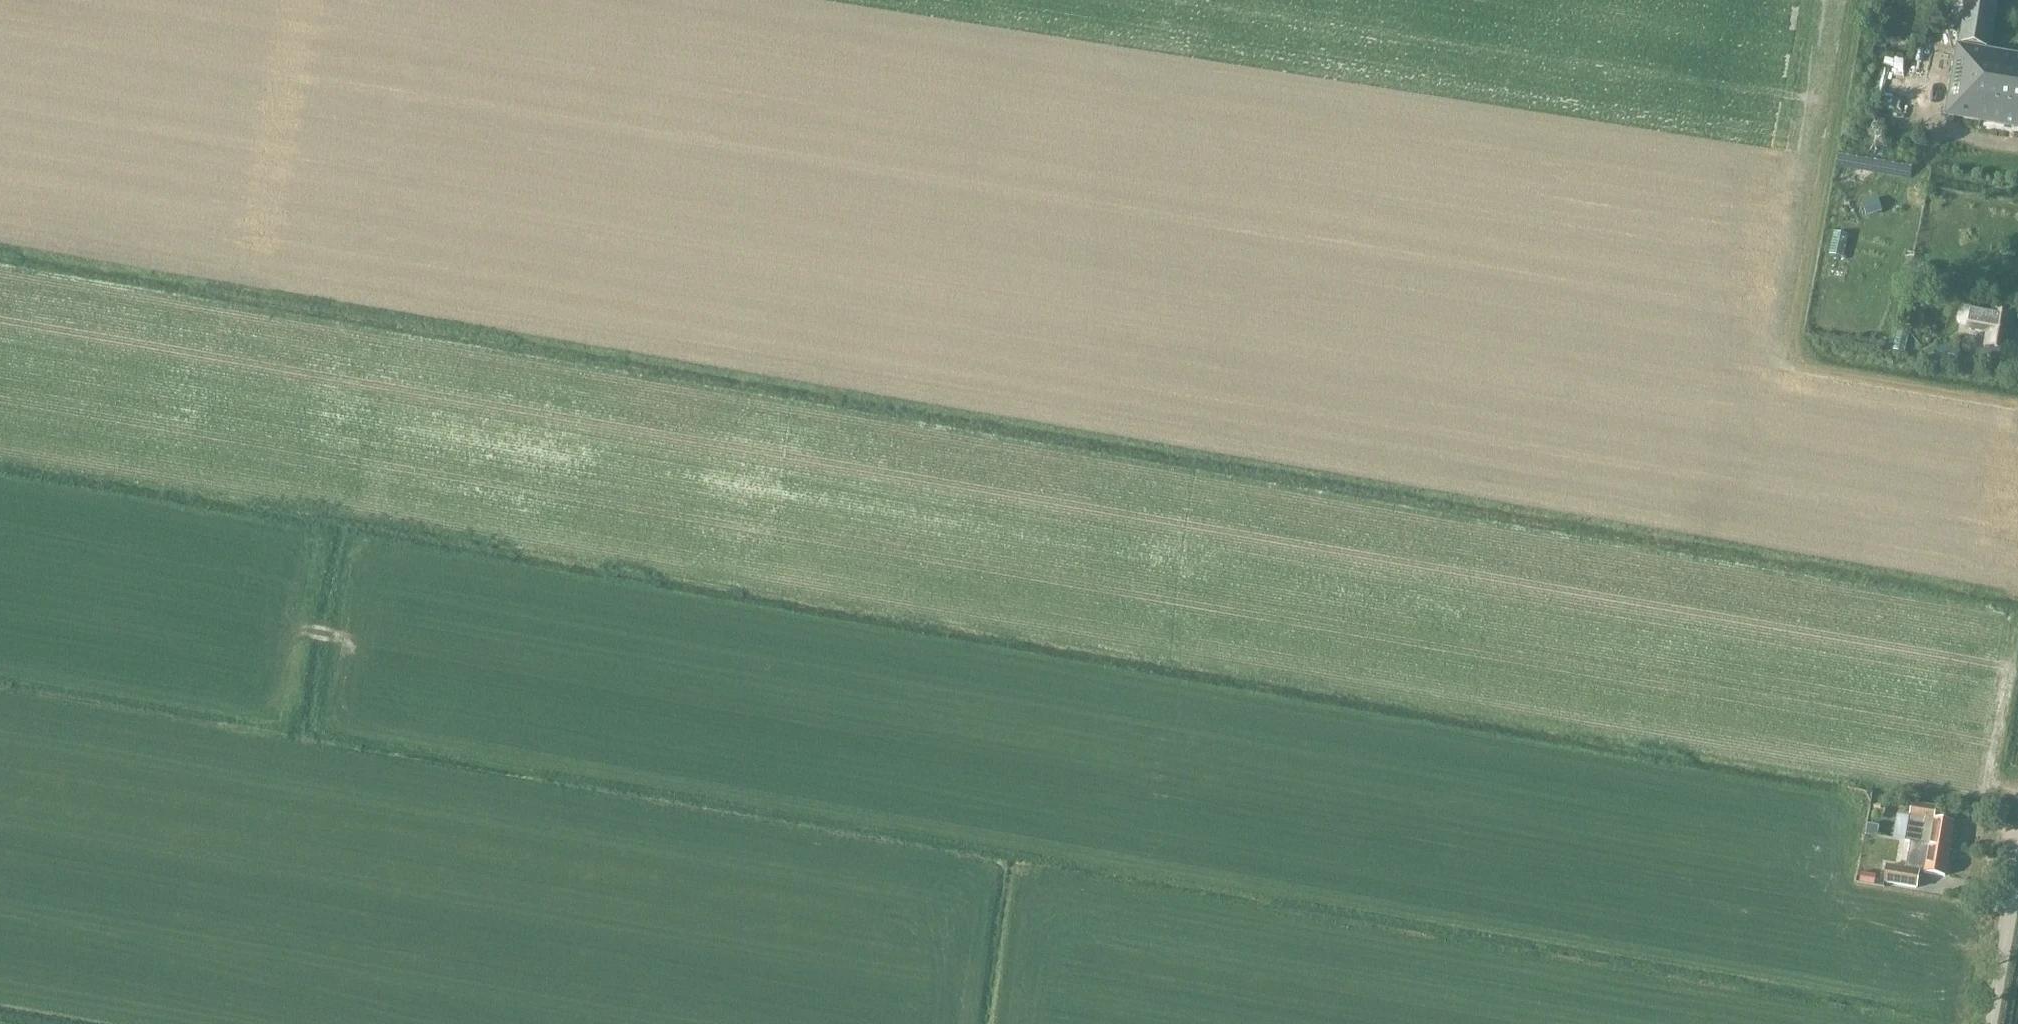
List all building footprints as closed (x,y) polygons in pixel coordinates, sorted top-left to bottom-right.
[(1988,49),(1996,0),(1965,0),(1958,44),(1988,49)] [(1945,114),(2017,127),(2017,57),(1957,47),(1945,114)] [(1959,306),(1956,320),(1959,322),(1967,324),(1966,329),(1985,333),(1983,346),(1976,345),(1975,354),(2002,359),(2003,351),(2007,352),(2014,314),(1970,306),(1962,304),(1959,306)] [(1950,351),(1949,362),(1960,364),(1961,352),(1950,351)] [(1880,810),(1882,801),(1874,799),(1872,808),(1880,810)] [(1934,819),(1935,813),(1935,807),(1911,803),(1908,816),(1909,816),(1904,841),(1910,842),(1949,848),(1954,823),(1934,819)] [(1879,826),(1867,824),(1866,833),(1877,835),(1879,826)] [(1882,837),(1864,834),(1863,842),(1881,845),(1882,837)] [(1944,875),(1949,848),(1910,842),(1906,865),(1924,868),(1923,872),(1944,875)] [(1917,888),(1918,879),(1919,871),(1886,865),(1883,882),(1917,888)] [(1860,872),(1858,882),(1873,885),(1875,875),(1860,872)] [(1883,897),(1884,887),(1865,885),(1864,895),(1883,897)]
